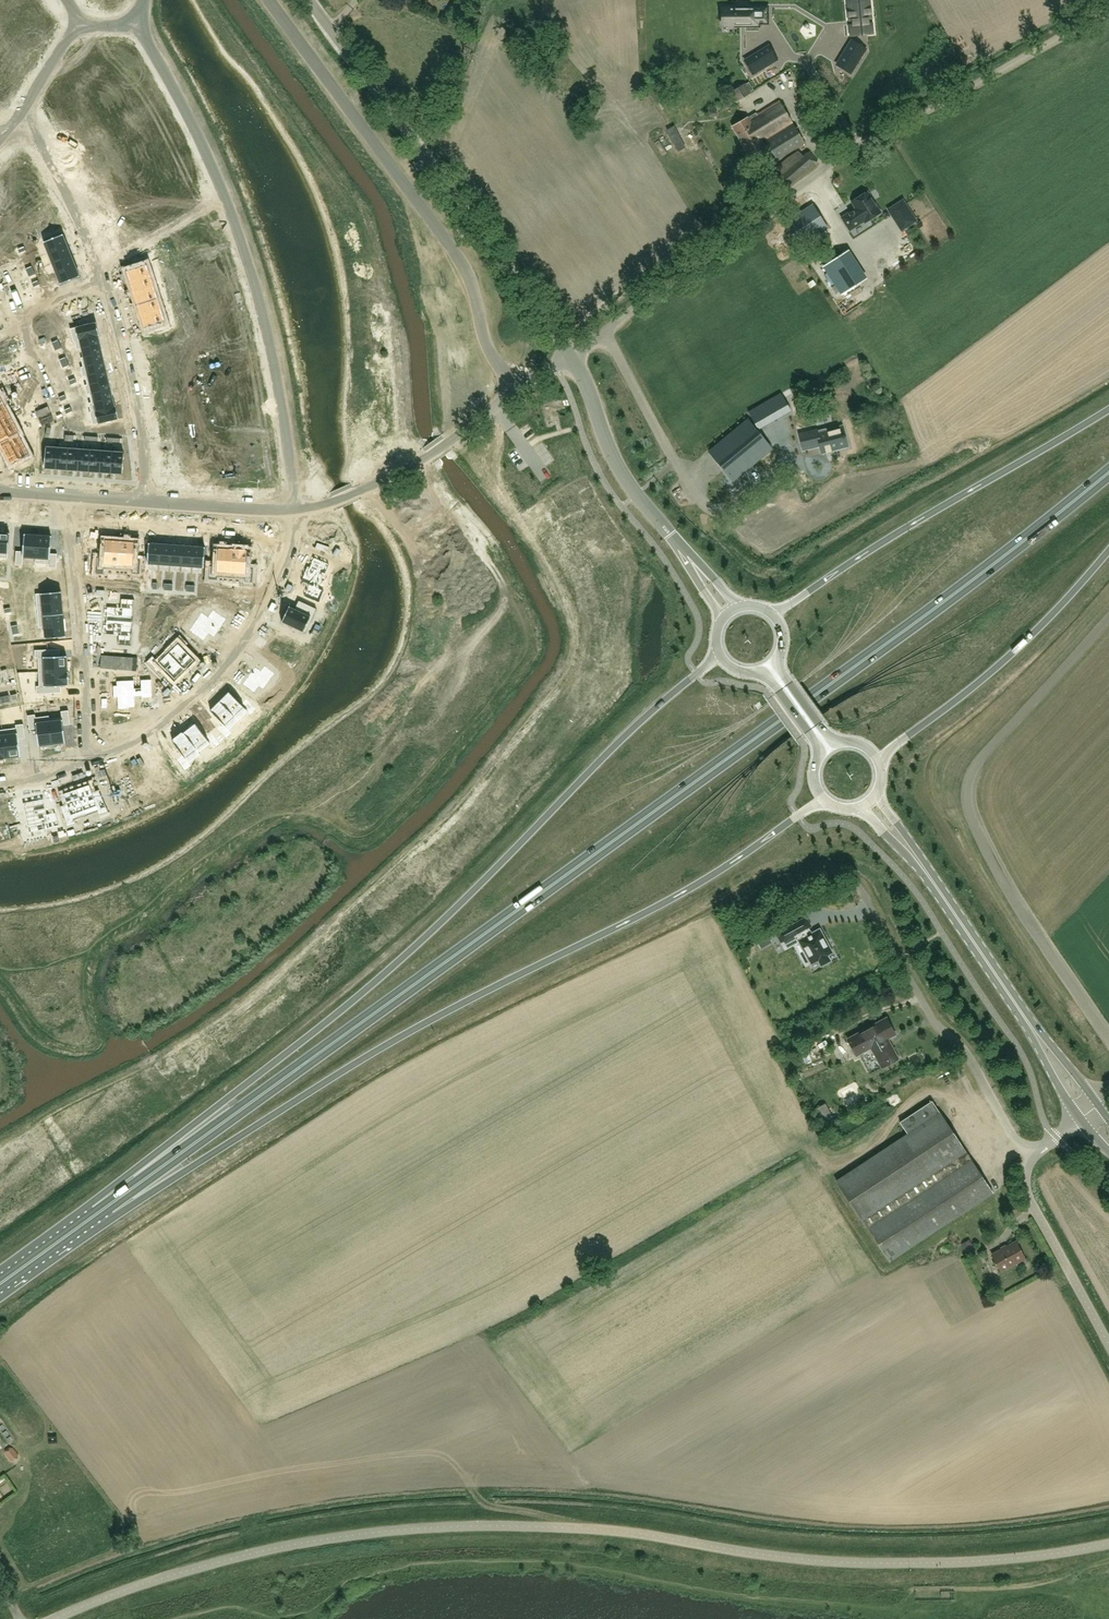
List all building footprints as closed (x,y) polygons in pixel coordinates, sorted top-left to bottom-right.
[(872,17),(871,5),(869,5),(869,4),(865,4),(865,6),(861,6),(860,0),(854,1),(849,1),(851,21),(854,20),(855,24),(851,25),(852,35),(872,34),(871,23),(867,23),(867,19),(870,19),(870,17),(872,17)] [(723,24),(734,24),(734,26),(741,26),(741,24),(746,24),(746,26),(759,26),(759,23),(768,23),(768,7),(748,7),(748,9),(736,9),(736,7),(723,7),(723,20),(723,24)] [(31,28),(25,37),(42,47),(47,38),(31,28)] [(25,37),(20,46),(36,56),(42,47),(25,37)] [(844,52),(837,64),(851,73),(866,49),(859,45),(852,40),(844,52)] [(20,46),(14,55),(31,65),(36,56),(20,46)] [(758,52),(745,60),(753,74),(766,66),(777,60),(769,46),(758,52)] [(14,55),(8,63),(25,74),(31,65),(14,55)] [(8,63),(3,72),(19,83),(25,74),(8,63)] [(0,77),(0,83),(14,92),(19,83),(3,72),(0,77)] [(8,104),(15,92),(14,92),(0,83),(0,99),(8,104)] [(737,101),(751,93),(746,83),(731,92),(737,101)] [(725,109),(731,106),(727,97),(721,100),(725,109)] [(776,157),(804,141),(780,101),(757,115),(757,113),(749,118),(749,117),(733,127),(748,154),(764,145),(762,142),(765,140),(776,157)] [(782,190),(818,161),(810,151),(803,157),(798,150),(769,174),(782,190)] [(854,210),(844,217),(842,218),(845,222),(850,230),(864,220),(865,222),(880,212),(867,192),(852,202),(857,209),(854,211),(854,210)] [(903,201),(889,210),(902,230),(916,221),(903,201)] [(826,227),(812,205),(785,223),(799,245),(826,227)] [(63,234),(44,242),(48,252),(67,245),(63,234)] [(67,245),(48,252),(53,263),(72,255),(67,245)] [(843,293),(862,281),(844,254),(826,265),(843,293)] [(72,255),(53,263),(57,273),(76,266),(72,255)] [(147,264),(127,271),(131,282),(150,276),(147,264)] [(76,266),(57,273),(61,284),(80,276),(76,266)] [(150,276),(131,282),(134,293),(154,287),(150,276)] [(154,287),(134,293),(138,305),(158,298),(154,287)] [(158,298),(138,305),(142,316),(161,309),(158,298)] [(161,309),(142,316),(145,328),(165,321),(161,309)] [(97,322),(70,328),(73,341),(75,341),(98,335),(100,335),(97,322)] [(98,335),(75,341),(77,350),(82,349),(82,348),(101,344),(98,335)] [(101,344),(82,348),(82,349),(84,357),(103,353),(101,344)] [(84,357),(81,357),(83,366),(83,367),(105,362),(103,353),(84,357)] [(83,366),(81,367),(83,377),(86,376),(107,371),(105,362),(83,367),(83,366)] [(107,371),(86,376),(88,384),(88,385),(109,380),(107,371)] [(88,384),(85,385),(87,394),(90,394),(111,389),(109,380),(88,385),(88,384)] [(111,389),(90,394),(92,402),(113,398),(111,389)] [(186,391),(160,395),(162,406),(188,402),(183,402),(181,393),(186,392),(186,391)] [(759,429),(791,411),(781,393),(749,411),(759,429)] [(92,402),(89,403),(91,412),(115,406),(113,398),(92,402)] [(0,403),(0,416),(8,412),(3,401),(0,403)] [(91,412),(90,412),(93,425),(119,419),(116,406),(115,406),(91,412)] [(0,416),(0,429),(14,422),(8,412),(0,416)] [(734,481),(773,448),(748,418),(709,451),(734,481)] [(0,429),(0,440),(1,442),(18,433),(18,434),(20,433),(14,422),(0,429)] [(822,452),(847,446),(842,427),(834,428),(834,427),(817,431),(817,429),(800,433),(804,449),(820,445),(822,452)] [(0,442),(0,443),(5,454),(24,444),(18,434),(18,433),(1,442),(0,442)] [(24,444),(5,454),(11,464),(30,455),(24,444)] [(46,447),(45,467),(56,468),(58,448),(46,447)] [(58,448),(56,468),(67,469),(69,449),(58,448)] [(69,449),(67,469),(78,470),(80,450),(69,449)] [(80,450),(78,470),(89,471),(91,450),(80,450)] [(91,450),(89,471),(100,471),(102,451),(91,450)] [(102,451),(100,471),(111,472),(113,452),(102,451)] [(113,452),(111,472),(123,473),(124,453),(113,452)] [(8,558),(10,533),(0,532),(0,558),(8,558)] [(16,551),(15,565),(23,565),(23,557),(36,558),(37,558),(38,535),(25,534),(23,551),(16,551)] [(36,558),(36,563),(49,564),(49,567),(56,568),(57,554),(51,553),(52,536),(38,535),(37,558),(36,558)] [(97,557),(96,573),(104,574),(104,568),(118,569),(120,541),(106,540),(104,557),(97,557)] [(120,541),(118,569),(132,570),(132,573),(140,574),(141,560),(134,559),(135,542),(120,541)] [(149,543),(148,563),(159,564),(161,544),(149,543)] [(161,544),(159,564),(170,565),(172,544),(161,544)] [(172,544),(170,565),(181,566),(183,545),(172,544)] [(183,545),(181,566),(192,566),(194,546),(183,545)] [(194,546),(192,566),(204,567),(205,547),(194,546)] [(210,565),(209,579),(217,579),(217,576),(231,577),(233,549),(218,548),(217,566),(210,565)] [(233,549),(231,577),(245,578),(245,581),(253,582),(254,568),(247,568),(248,550),(246,550),(246,549),(234,548),(234,549),(233,549)] [(306,566),(301,581),(309,584),(304,596),(320,603),(325,590),(317,587),(322,573),(325,574),(329,563),(313,557),(309,567),(306,566)] [(62,591),(36,594),(37,605),(63,603),(62,591)] [(105,609),(104,616),(107,616),(106,621),(133,622),(135,600),(122,599),(121,607),(107,606),(107,609),(105,609)] [(289,606),(282,621),(306,632),(317,609),(302,602),(298,611),(289,606)] [(63,603),(37,605),(38,616),(64,614),(63,603)] [(202,612),(189,631),(204,641),(209,634),(214,637),(227,619),(213,609),(208,616),(202,612)] [(64,614),(38,616),(39,628),(44,627),(65,625),(64,614)] [(104,625),(103,632),(106,632),(105,635),(119,636),(118,644),(132,645),(133,622),(106,621),(106,625),(104,625)] [(65,625),(44,627),(45,638),(66,636),(65,625)] [(180,634),(165,649),(168,653),(185,670),(189,665),(190,666),(195,662),(194,661),(195,660),(184,648),(189,643),(180,634)] [(49,649),(35,650),(35,658),(38,658),(39,672),(68,671),(67,656),(60,656),(49,656),(49,649)] [(153,655),(146,662),(161,677),(167,671),(175,679),(185,670),(168,653),(165,649),(164,649),(168,653),(159,662),(153,655)] [(135,657),(102,655),(101,668),(133,670),(135,657)] [(255,666),(242,684),(254,693),(259,686),(263,690),(276,673),(265,665),(261,670),(255,666)] [(39,686),(36,686),(37,694),(51,693),(50,686),(61,686),(68,685),(68,683),(69,683),(69,671),(68,671),(39,672),(39,686)] [(117,685),(113,685),(114,697),(118,697),(118,709),(127,708),(127,709),(130,709),(130,707),(135,707),(135,696),(141,696),(142,697),(152,697),(152,679),(141,679),(141,688),(135,688),(134,680),(117,681),(117,685)] [(229,691),(219,700),(239,721),(249,712),(251,714),(256,709),(246,699),(241,703),(229,691)] [(219,700),(210,710),(222,723),(217,727),(227,738),(232,732),(230,730),(239,721),(219,700)] [(50,718),(49,718),(52,744),(66,743),(64,725),(71,724),(69,710),(61,711),(62,717),(50,718)] [(35,714),(28,715),(30,729),(37,728),(39,746),(44,745),(44,747),(51,746),(51,744),(52,744),(49,718),(50,718),(49,716),(36,717),(35,714)] [(188,728),(183,732),(201,754),(200,752),(211,744),(214,748),(220,744),(212,732),(206,737),(195,723),(194,724),(192,722),(187,727),(188,728)] [(16,728),(2,730),(6,758),(21,756),(19,739),(25,738),(24,724),(16,725),(16,728)] [(173,739),(172,741),(182,755),(177,759),(185,770),(191,766),(189,763),(201,754),(183,732),(182,731),(173,738),(173,739)] [(117,788),(108,792),(114,806),(137,796),(124,769),(111,775),(117,788)] [(90,784),(76,789),(86,815),(98,810),(100,815),(109,812),(99,790),(93,792),(90,784)] [(67,804),(61,806),(68,825),(74,823),(73,819),(86,815),(76,789),(74,789),(74,787),(64,791),(65,793),(63,794),(67,804)] [(44,798),(23,803),(29,833),(50,828),(50,827),(60,826),(56,812),(47,814),(44,798)] [(800,939),(799,940),(812,964),(818,960),(821,966),(831,961),(828,955),(833,952),(820,929),(809,934),(806,928),(811,925),(807,917),(776,933),(781,942),(797,934),(800,939)] [(774,943),(768,932),(757,937),(763,948),(774,943)] [(882,1068),(899,1058),(888,1039),(896,1035),(886,1017),(848,1038),(857,1055),(871,1048),(882,1068)] [(890,1260),(993,1193),(940,1112),(940,1113),(932,1101),(900,1122),(907,1134),(837,1180),(890,1260)] [(967,1254),(975,1249),(970,1239),(961,1244),(967,1254)] [(1015,1260),(1024,1255),(1017,1241),(992,1255),(1001,1271),(1016,1262),(1015,1260)] [(10,1447),(6,1451),(5,1454),(11,1461),(15,1462),(18,1459),(19,1455),(13,1448),(10,1447)]
